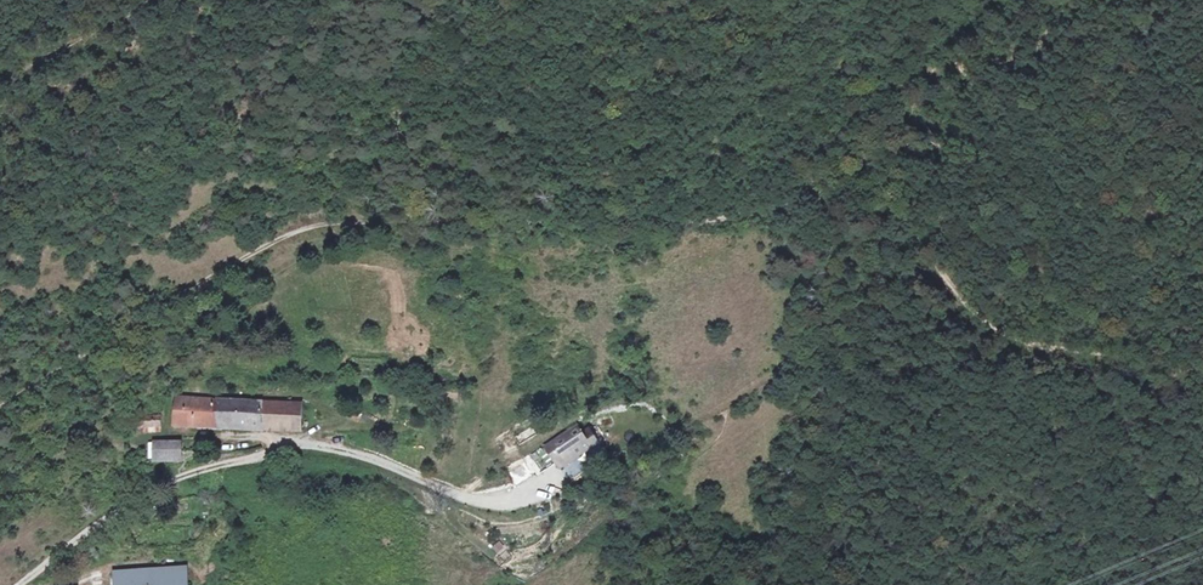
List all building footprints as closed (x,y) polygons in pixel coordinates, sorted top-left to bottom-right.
[(176,423),(217,425),(218,400),(178,398),(176,423)] [(264,401),(218,400),(217,425),(263,426),(264,401)] [(304,403),(264,401),(263,426),(303,428),(304,403)] [(134,417),(134,426),(163,425),(164,415),(134,417)] [(585,434),(580,427),(547,448),(558,465),(562,463),(564,467),(593,448),(592,445),(585,434)] [(591,430),(585,434),(592,445),(598,441),(591,430)] [(183,440),(157,441),(158,463),(183,461),(183,440)] [(188,566),(116,567),(116,584),(188,584),(188,566)]
